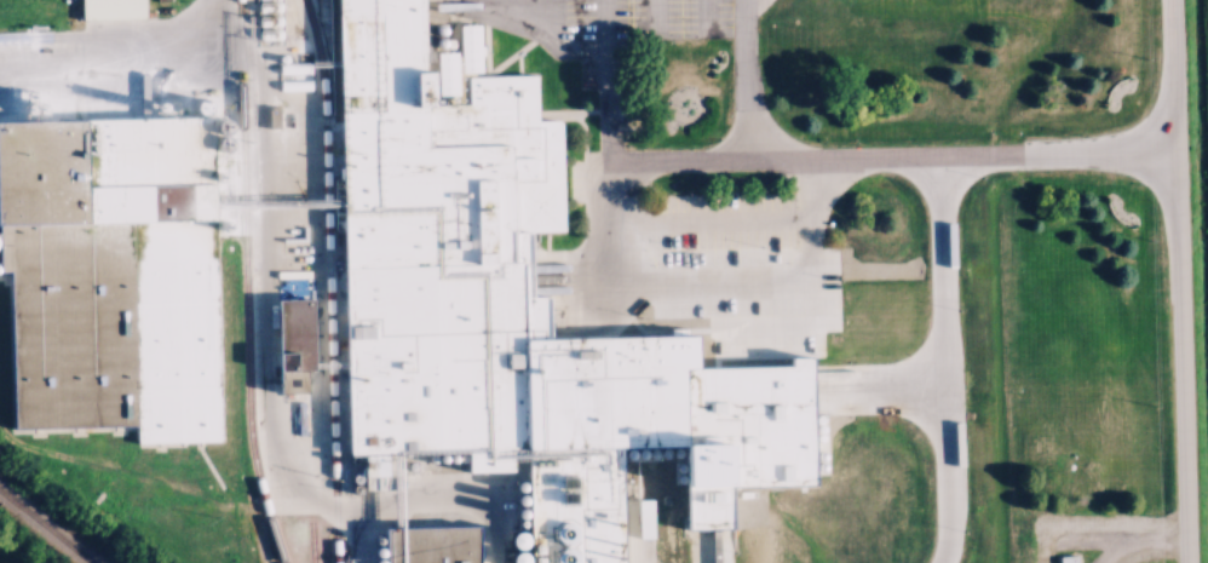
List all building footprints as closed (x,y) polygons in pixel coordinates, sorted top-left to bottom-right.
[(79,18),(143,18),(143,0),(79,0),(79,18)] [(601,451),(560,481),(566,483),(566,500),(592,509),(603,502),(603,512),(622,519),(621,447),(683,446),(682,369),(693,369),(692,335),(550,337),(549,296),(534,296),(531,292),(530,231),(559,230),(558,120),(535,120),(535,74),(481,75),(481,24),(460,24),(460,52),(439,52),(440,105),(424,100),(423,0),(334,0),(339,455),(601,451)] [(8,270),(11,429),(135,427),(135,442),(218,441),(211,116),(0,120),(0,271),(8,270)] [(273,299),(275,392),(310,391),(310,371),(316,371),(314,298),(273,299)] [(479,526),(382,527),(382,562),(479,562),(479,526)]
